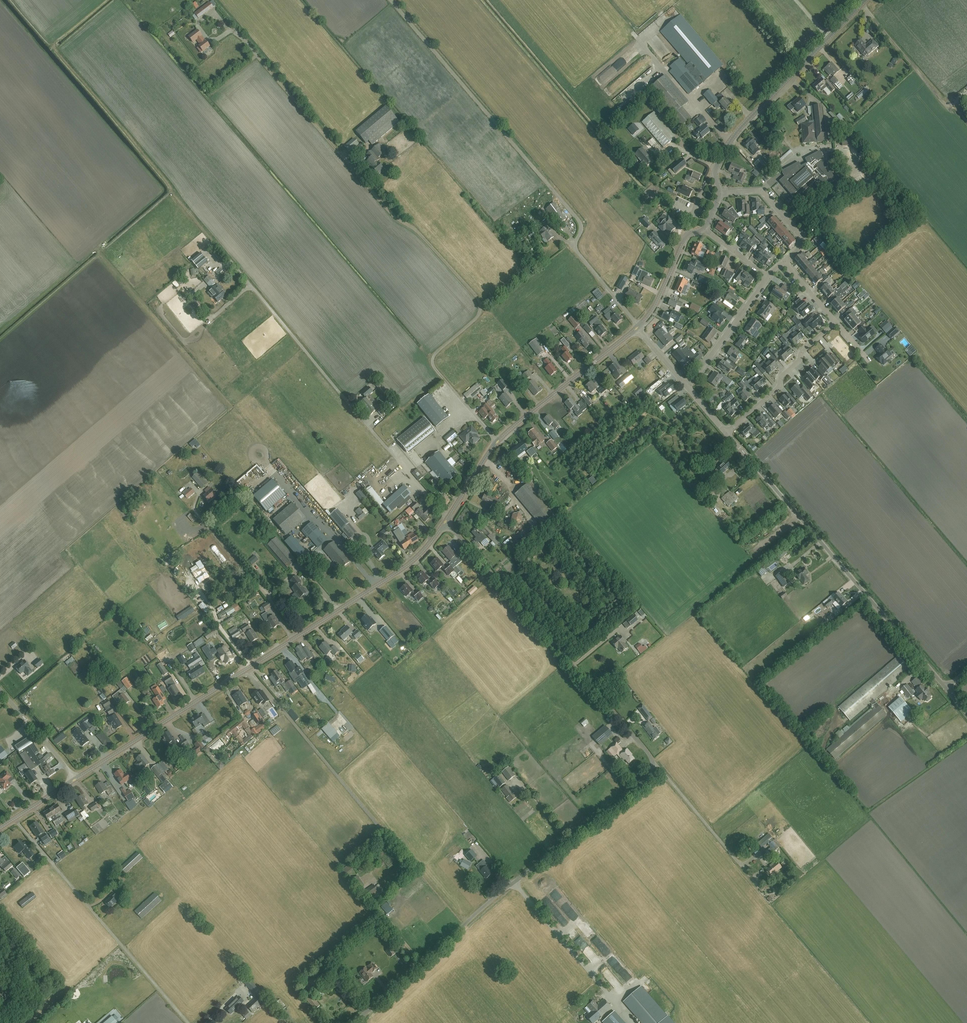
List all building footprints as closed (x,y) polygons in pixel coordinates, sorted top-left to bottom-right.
[(213,7),(210,3),(195,13),(199,18),(213,7)] [(689,94),(701,84),(701,83),(703,81),(703,82),(723,65),(680,15),(661,31),(688,64),(686,66),(680,58),(668,69),(689,94)] [(200,51),(210,45),(199,28),(189,34),(193,41),(196,39),(199,45),(197,46),(200,51)] [(869,55),(878,46),(873,40),(866,45),(862,40),(855,46),(865,57),(868,54),(869,55)] [(833,76),(839,71),(831,63),(824,69),(829,76),(831,74),(833,76)] [(854,86),(856,83),(854,82),(856,79),(851,74),(846,79),(854,86)] [(665,75),(649,89),(681,126),(691,118),(682,108),(688,102),(665,75)] [(827,87),(831,92),(835,89),(829,82),(826,84),(821,79),(813,86),(818,91),(821,89),(822,91),(827,87)] [(859,99),(868,91),(866,88),(856,96),(859,99)] [(726,111),(732,106),(724,98),(720,94),(716,98),(709,90),(704,95),(713,105),(718,101),(719,102),(719,103),(726,111)] [(791,111),(794,108),(798,112),(806,105),(799,97),(792,104),(791,103),(787,107),(791,111)] [(400,122),(387,106),(356,131),(366,143),(369,140),(372,144),(400,122)] [(809,123),(801,124),(803,143),(826,141),(826,138),(825,131),(824,131),(821,106),(811,106),(813,121),(809,121),(809,123)] [(642,122),(644,125),(664,147),(676,137),(654,112),(642,122)] [(807,119),(804,116),(796,121),(798,125),(807,119)] [(702,138),(710,131),(704,125),(702,123),(703,123),(698,118),(694,121),(699,126),(700,128),(696,131),(694,134),(697,138),(700,136),(702,138)] [(631,133),(637,128),(633,124),(628,129),(631,133)] [(355,137),(345,145),(349,149),(358,141),(355,137)] [(754,155),(759,150),(753,144),(754,142),(751,138),(744,144),(747,149),(748,148),(754,155)] [(381,170),(383,168),(379,163),(377,161),(380,159),(379,157),(387,151),(380,143),(367,154),(370,158),(367,161),(373,168),(378,175),(382,171),(381,170)] [(646,167),(653,161),(645,153),(646,152),(642,148),(635,155),(642,163),(642,162),(646,167)] [(799,162),(782,171),(785,176),(779,181),(796,201),(802,196),(800,194),(816,181),(817,182),(815,183),(818,189),(835,180),(831,172),(827,174),(825,168),(828,167),(820,151),(805,159),(807,163),(801,166),(799,162)] [(675,173),(686,164),(682,158),(671,168),(675,173)] [(766,163),(761,158),(754,164),(759,169),(766,163)] [(738,175),(742,168),(731,163),(728,171),(738,175)] [(699,181),(701,175),(693,172),(690,171),(688,176),(686,175),(685,179),(689,181),(691,178),(699,181)] [(689,197),(692,190),(683,186),(682,188),(679,187),(677,192),(680,193),(689,197)] [(759,200),(752,200),(752,211),(757,211),(757,215),(764,215),(764,208),(760,208),(759,200)] [(745,201),(738,201),(738,212),(740,212),(742,212),(742,215),(743,215),(749,215),(749,207),(749,205),(745,205),(745,201)] [(566,219),(559,209),(554,203),(545,209),(550,215),(552,214),(559,224),(566,219)] [(737,219),(739,217),(735,211),(733,213),(732,214),(726,209),(722,215),(730,221),(731,220),(734,223),(737,219)] [(670,234),(671,232),(672,233),(674,231),(673,230),(675,229),(671,224),(673,222),(668,217),(667,218),(664,215),(657,221),(660,225),(658,227),(663,232),(666,229),(670,234)] [(769,228),(771,227),(777,221),(774,217),(769,221),(767,219),(764,221),(761,224),(763,226),(766,224),(769,228)] [(646,218),(641,222),(647,228),(650,225),(647,222),(649,220),(646,218)] [(781,225),(777,221),(771,227),(773,229),(769,232),(771,234),(774,231),(781,225)] [(716,228),(725,235),(729,230),(731,231),(734,227),(730,224),(728,227),(721,222),(716,228)] [(778,235),(785,229),(781,225),(774,231),(771,234),(772,236),(776,233),(778,235)] [(543,239),(545,238),(548,241),(554,236),(546,226),(540,231),(540,232),(539,233),(543,239)] [(785,229),(778,235),(776,237),(777,239),(779,241),(781,239),(788,233),(785,229)] [(664,242),(665,241),(658,234),(654,231),(648,237),(658,246),(659,245),(662,248),(666,244),(664,242)] [(744,239),(739,246),(744,249),(750,241),(752,240),(751,239),(751,240),(749,238),(750,237),(743,231),(739,235),(744,239)] [(783,241),(785,243),(792,237),(788,233),(781,239),(779,241),(781,243),(783,241)] [(789,247),(795,241),(792,237),(785,243),(789,247)] [(750,241),(744,249),(748,253),(751,249),(754,245),(755,243),(758,245),(760,243),(755,240),(753,238),(752,240),(750,241)] [(700,252),(705,254),(707,255),(709,252),(706,251),(707,250),(702,248),(702,246),(698,245),(699,244),(697,243),(696,244),(695,243),(693,248),(700,252)] [(757,256),(756,258),(760,262),(766,254),(769,251),(766,249),(767,249),(762,245),(758,250),(760,252),(757,256)] [(215,248),(212,250),(220,260),(222,258),(215,248)] [(693,248),(691,253),(698,257),(700,252),(693,248)] [(825,248),(820,253),(823,257),(828,252),(825,248)] [(794,259),(798,263),(805,258),(806,256),(807,256),(809,254),(808,252),(805,254),(803,252),(794,259)] [(766,254),(760,262),(765,265),(770,259),(773,261),(776,256),(772,253),(769,256),(766,254)] [(725,268),(729,259),(722,256),(718,265),(725,268)] [(808,262),(805,258),(798,263),(801,267),(808,262)] [(694,260),(692,264),(687,262),(683,270),(691,273),(694,267),(702,270),(705,264),(694,260)] [(801,267),(805,272),(812,266),(808,262),(801,267)] [(805,272),(809,276),(815,270),(812,266),(805,272)] [(724,268),(721,275),(726,277),(725,279),(728,282),(734,273),(724,268)] [(809,276),(812,280),(823,270),(822,268),(817,272),(815,270),(809,276)] [(747,288),(749,285),(754,279),(745,272),(744,273),(739,270),(733,277),(738,281),(740,278),(745,282),(743,285),(747,288)] [(823,270),(812,280),(816,284),(822,278),(820,276),(825,272),(823,270)] [(642,271),(638,281),(642,283),(650,287),(653,279),(647,276),(648,274),(642,271)] [(210,272),(204,277),(202,278),(210,288),(216,283),(212,279),(214,278),(210,272)] [(177,288),(185,281),(180,275),(172,282),(177,288)] [(700,282),(708,285),(711,279),(703,276),(700,275),(698,281),(700,282)] [(622,276),(616,287),(621,290),(627,279),(622,276)] [(824,293),(831,288),(828,285),(831,283),(830,281),(831,279),(829,277),(823,282),(825,284),(820,289),(824,293)] [(680,278),(676,286),(674,290),(681,293),(684,285),(686,285),(688,282),(686,281),(680,278)] [(788,285),(795,291),(799,287),(792,281),(788,285)] [(213,288),(222,299),(226,295),(221,290),(222,289),(218,284),(213,288)] [(776,286),(771,293),(781,300),(782,298),(786,301),(790,294),(789,293),(792,290),(784,284),(780,289),(776,286)] [(836,295),(836,294),(841,291),(842,290),(840,287),(837,289),(836,288),(833,290),(831,288),(824,293),(828,298),(834,293),(836,295)] [(222,299),(213,288),(208,292),(212,298),(214,297),(218,302),(222,299)] [(638,304),(643,296),(629,288),(625,296),(638,304)] [(597,289),(592,293),(596,298),(601,294),(597,289)] [(725,300),(734,306),(736,302),(737,303),(739,299),(733,295),(735,293),(730,289),(727,293),(726,292),(722,298),(725,300)] [(830,304),(834,308),(841,302),(839,300),(841,298),(842,299),(845,296),(841,291),(836,294),(836,295),(838,297),(837,298),(830,304)] [(866,294),(863,291),(857,296),(859,299),(866,294)] [(681,307),(683,303),(678,301),(678,302),(671,298),(668,304),(675,308),(677,305),(681,307)] [(841,302),(834,308),(838,313),(846,306),(848,308),(854,303),(852,300),(850,303),(848,301),(843,304),(841,302)] [(771,314),(775,308),(765,301),(762,306),(763,306),(757,314),(765,319),(770,313),(771,314)] [(803,301),(801,303),(794,309),(798,314),(800,312),(804,317),(809,313),(810,313),(812,311),(812,310),(808,304),(807,305),(803,301)] [(689,309),(693,310),(699,312),(701,307),(692,303),(689,309)] [(716,306),(713,304),(710,308),(709,310),(708,311),(713,315),(711,318),(720,325),(723,321),(723,322),(726,318),(721,315),(723,311),(716,306)] [(609,308),(603,312),(606,315),(604,316),(608,321),(612,318),(616,324),(621,320),(616,314),(613,310),(611,310),(609,308)] [(844,320),(848,325),(856,319),(859,317),(851,308),(846,313),(849,316),(844,320)] [(671,318),(675,320),(678,322),(682,315),(673,310),(671,313),(669,312),(669,313),(665,311),(662,317),(669,321),(671,318)] [(818,325),(819,326),(823,323),(822,322),(822,321),(817,315),(811,320),(809,318),(810,317),(802,323),(806,328),(809,326),(813,329),(818,325)] [(580,325),(573,316),(568,320),(575,328),(580,325)] [(601,336),(606,332),(601,325),(602,325),(595,316),(588,321),(591,325),(594,323),(597,328),(596,330),(601,336)] [(757,331),(761,325),(752,318),(744,330),(752,335),(756,330),(757,331)] [(858,321),(856,319),(848,325),(853,330),(858,326),(860,329),(865,324),(861,319),(858,321)] [(881,327),(882,328),(884,331),(890,326),(886,322),(881,327)] [(790,331),(793,334),(799,341),(803,338),(798,331),(800,329),(796,324),(794,327),(795,328),(790,331)] [(588,334),(592,331),(586,325),(583,327),(588,334)] [(663,326),(661,328),(655,334),(660,340),(666,334),(662,329),(664,328),(663,326)] [(872,331),(869,328),(867,331),(863,326),(858,331),(860,333),(861,333),(862,334),(859,337),(864,343),(873,335),(870,332),(872,331)] [(711,338),(716,332),(710,327),(702,337),(708,342),(711,338)] [(891,339),(899,333),(895,328),(887,335),(891,339)] [(666,334),(660,340),(665,346),(672,341),(667,334),(668,333),(670,335),(674,332),(672,330),(668,333),(666,334)] [(782,337),(786,340),(786,341),(789,339),(795,345),(799,341),(793,334),(790,331),(786,335),(785,333),(782,336),(782,337)] [(582,343),(586,348),(590,345),(588,342),(588,341),(581,332),(575,336),(581,344),(582,343)] [(683,338),(680,334),(674,339),(677,343),(683,338)] [(743,346),(748,339),(741,334),(738,338),(740,339),(735,345),(741,350),(743,347),(743,346)] [(538,356),(543,351),(538,345),(541,343),(537,338),(529,344),(538,356)] [(567,363),(572,359),(568,353),(569,352),(566,348),(570,345),(564,338),(561,340),(565,346),(561,349),(565,354),(562,356),(567,363)] [(785,348),(782,350),(788,357),(793,353),(784,343),(782,345),(785,348)] [(885,350),(881,344),(875,349),(878,352),(879,352),(881,354),(876,358),(881,364),(882,363),(884,365),(887,362),(886,360),(892,355),(886,349),(885,350)] [(680,347),(672,354),(677,360),(690,350),(687,346),(683,350),(680,347)] [(737,357),(740,353),(732,347),(727,353),(732,357),(730,360),(735,363),(739,359),(737,357)] [(692,353),(690,350),(677,360),(683,367),(689,361),(691,359),(695,363),(701,358),(699,356),(697,354),(695,356),(692,353)] [(788,357),(782,350),(779,352),(777,350),(776,352),(774,350),(771,352),(776,358),(779,355),(784,361),(788,357)] [(634,365),(644,357),(639,351),(635,354),(634,355),(633,355),(629,359),(634,365)] [(769,360),(767,362),(767,363),(773,370),(777,366),(771,359),(774,357),(770,352),(768,354),(770,356),(767,358),(769,360)] [(829,354),(827,356),(825,356),(823,358),(831,367),(834,365),(835,366),(840,362),(834,356),(833,354),(831,356),(829,354)] [(551,375),(556,371),(551,364),(547,358),(543,361),(547,366),(545,368),(551,375)] [(820,368),(824,373),(831,367),(823,358),(821,360),(821,361),(819,363),(821,365),(818,367),(820,368)] [(734,369),(737,366),(731,362),(729,365),(722,360),(718,367),(727,374),(732,367),(734,369)] [(769,374),(773,370),(767,363),(767,362),(765,360),(760,365),(757,362),(755,364),(759,369),(763,367),(769,374)] [(620,371),(615,364),(609,367),(614,374),(613,375),(616,380),(623,375),(620,371)] [(759,376),(755,379),(761,387),(766,383),(760,377),(762,374),(756,367),(754,370),(759,376)] [(808,372),(808,373),(816,381),(819,378),(820,381),(823,379),(825,377),(819,369),(816,371),(813,368),(808,372)] [(528,370),(521,376),(520,377),(523,382),(532,375),(528,370)] [(729,386),(732,381),(722,374),(720,376),(714,372),(712,375),(712,376),(711,378),(710,377),(707,381),(716,387),(721,380),(729,386)] [(621,388),(633,378),(629,373),(617,383),(621,388)] [(816,381),(808,373),(803,377),(806,380),(804,383),(810,390),(815,386),(813,384),(816,381)] [(596,389),(595,387),(598,385),(600,383),(603,381),(599,376),(591,382),(586,386),(591,393),(596,389)] [(523,383),(518,377),(514,381),(518,386),(523,383)] [(751,384),(757,391),(761,387),(755,379),(753,377),(750,380),(748,382),(746,380),(743,383),(747,388),(751,384)] [(825,377),(823,379),(829,386),(831,384),(825,377)] [(541,387),(539,388),(532,379),(526,384),(535,395),(542,389),(541,387)] [(498,383),(503,390),(507,386),(502,380),(498,383)] [(650,388),(653,392),(662,385),(659,381),(650,388)] [(470,401),(473,398),(476,395),(480,392),(483,390),(477,383),(463,395),(469,401),(469,400),(470,401)] [(603,393),(602,393),(607,390),(603,384),(602,385),(598,388),(601,391),(603,393)] [(675,390),(671,384),(665,388),(663,386),(657,391),(661,396),(663,394),(666,397),(675,390)] [(800,388),(797,385),(791,390),(794,393),(794,394),(794,395),(795,396),(796,396),(797,396),(799,398),(803,395),(808,401),(813,397),(803,385),(800,388)] [(381,386),(380,386),(378,388),(380,391),(383,395),(385,393),(386,392),(382,388),(381,386)] [(366,404),(369,401),(371,400),(369,396),(370,395),(373,393),(369,387),(362,393),(366,398),(360,403),(364,408),(367,406),(366,404)] [(490,389),(486,393),(490,398),(492,396),(492,395),(494,393),(490,389)] [(745,401),(750,397),(744,389),(738,394),(745,401)] [(505,393),(499,398),(507,407),(513,402),(505,393)] [(730,399),(733,398),(734,397),(730,393),(727,396),(723,399),(725,402),(729,398),(730,399)] [(447,419),(448,418),(430,394),(418,404),(433,422),(437,427),(441,424),(447,419)] [(785,395),(779,400),(786,407),(789,403),(792,406),(796,402),(788,394),(786,396),(785,395)] [(371,400),(369,401),(366,404),(367,406),(364,408),(370,415),(376,410),(371,404),(375,401),(370,395),(369,396),(371,400)] [(589,406),(591,404),(584,396),(582,398),(589,406)] [(681,397),(679,399),(675,402),(673,399),(668,403),(670,406),(672,405),(677,411),(686,404),(681,397)] [(580,409),(576,404),(575,405),(570,398),(565,403),(570,409),(572,408),(576,412),(580,409)] [(731,416),(737,411),(735,408),(739,405),(735,400),(730,403),(724,408),(731,416)] [(492,423),(498,418),(492,412),(493,411),(487,404),(483,407),(484,408),(479,412),(484,419),(487,416),(492,423)] [(776,418),(782,413),(774,404),(768,409),(776,418)] [(791,409),(787,412),(791,417),(795,414),(791,409)] [(771,428),(775,424),(770,418),(767,415),(764,417),(762,415),(756,420),(764,428),(768,424),(771,428)] [(549,416),(544,420),(549,426),(551,424),(555,428),(558,426),(555,421),(554,422),(549,416)] [(396,439),(406,452),(434,430),(423,417),(396,439)] [(750,432),(754,437),(756,437),(760,433),(757,430),(756,431),(754,428),(752,430),(747,425),(740,431),(745,436),(750,432)] [(473,444),(479,439),(475,434),(476,433),(471,427),(460,436),(466,443),(469,440),(473,444)] [(534,429),(528,433),(529,434),(528,435),(532,439),(531,441),(535,446),(538,443),(540,444),(544,441),(538,433),(538,434),(534,429)] [(458,436),(453,430),(444,438),(449,444),(458,436)] [(558,436),(553,430),(549,433),(554,440),(558,436)] [(196,439),(190,444),(192,447),(195,445),(197,448),(201,445),(196,439)] [(551,439),(546,443),(552,451),(557,447),(551,439)] [(527,449),(522,442),(518,445),(519,446),(517,447),(516,447),(512,450),(514,453),(513,453),(514,454),(517,457),(527,449)] [(531,457),(533,456),(536,454),(536,453),(532,447),(527,452),(531,457)] [(439,451),(432,457),(452,480),(459,475),(452,467),(439,451)] [(447,484),(452,480),(432,457),(426,462),(439,477),(440,477),(443,480),(444,480),(447,484)] [(722,474),(731,467),(726,461),(724,462),(723,462),(724,463),(714,471),(721,478),(724,475),(722,474)] [(412,473),(418,481),(424,477),(417,469),(412,473)] [(701,475),(708,483),(709,484),(717,477),(713,472),(712,472),(709,469),(701,475)] [(202,489),(208,483),(202,475),(200,476),(198,473),(193,478),(202,489)] [(254,496),(267,511),(275,505),(286,495),(273,480),(272,481),(254,496)] [(695,480),(692,483),(697,489),(701,486),(695,480)] [(560,513),(530,481),(515,494),(543,528),(560,513)] [(404,485),(403,485),(383,504),(390,512),(397,505),(400,508),(411,498),(409,495),(411,493),(404,485)] [(209,502),(216,495),(211,490),(209,487),(205,491),(207,493),(204,496),(209,502)] [(187,498),(194,493),(191,488),(184,494),(187,498)] [(728,507),(738,498),(731,490),(721,498),(728,507)] [(501,507),(503,503),(490,496),(489,497),(485,495),(484,497),(483,497),(482,499),(483,499),(482,500),(491,504),(492,502),(501,507)] [(418,506),(415,502),(410,506),(418,516),(419,515),(425,521),(429,518),(427,515),(429,513),(426,509),(423,511),(420,508),(418,506)] [(286,535),(306,518),(293,503),(273,519),(286,535)] [(337,508),(330,515),(342,529),(342,528),(351,538),(357,532),(349,523),(349,522),(337,508)] [(516,524),(521,523),(522,523),(523,516),(525,515),(520,510),(518,512),(513,514),(511,520),(516,524)] [(318,548),(325,541),(310,524),(303,530),(318,548)] [(404,549),(410,545),(418,541),(414,534),(413,532),(407,535),(409,538),(406,539),(402,531),(405,529),(402,524),(394,529),(395,531),(394,531),(400,542),(400,543),(404,549)] [(479,535),(477,533),(478,532),(475,529),(472,532),(476,538),(475,539),(476,541),(478,539),(481,543),(486,539),(481,533),(479,535)] [(493,542),(492,543),(495,547),(500,543),(493,532),(489,535),(493,542)] [(292,536),(285,542),(301,561),(308,555),(292,536)] [(288,567),(296,561),(276,537),(268,544),(288,567)] [(342,568),(350,561),(334,541),(324,550),(334,562),(334,561),(337,564),(338,563),(342,568)] [(388,547),(383,541),(374,549),(376,552),(374,553),(380,560),(384,556),(382,552),(388,547)] [(449,546),(442,551),(451,562),(449,564),(453,568),(452,568),(457,574),(460,572),(455,566),(460,563),(455,557),(456,555),(449,546)] [(317,559),(311,553),(306,557),(312,563),(317,559)] [(253,556),(248,560),(252,565),(258,560),(256,558),(255,559),(253,556)] [(449,575),(450,574),(453,578),(457,575),(448,565),(445,568),(443,566),(443,565),(437,558),(431,563),(437,571),(442,566),(444,568),(443,569),(449,575)] [(203,567),(192,573),(196,580),(207,573),(203,567)] [(238,577),(240,575),(234,568),(231,572),(232,573),(230,575),(234,579),(235,577),(236,579),(238,577)] [(808,574),(804,568),(795,574),(799,580),(800,579),(804,584),(809,581),(806,577),(805,576),(808,574)] [(434,589),(439,585),(434,578),(430,581),(428,579),(429,579),(423,572),(416,577),(422,585),(427,580),(429,582),(434,589)] [(776,576),(783,587),(790,583),(782,572),(776,576)] [(290,580),(292,583),(295,586),(292,588),(300,598),(303,595),(304,596),(308,592),(305,589),(304,589),(299,583),(301,582),(296,576),(290,580)] [(418,601),(423,597),(418,591),(414,593),(413,591),(407,584),(401,590),(407,597),(412,592),(413,594),(413,595),(418,601)] [(474,586),(467,592),(471,596),(477,589),(474,586)] [(841,607),(847,601),(838,592),(830,600),(830,599),(824,604),(827,608),(835,601),(841,607)] [(212,613),(203,602),(198,606),(207,617),(212,613)] [(266,610),(272,607),(269,602),(263,606),(266,610)] [(235,611),(236,612),(241,609),(236,604),(232,606),(233,607),(226,612),(228,616),(235,611)] [(820,605),(813,609),(816,615),(823,611),(820,605)] [(194,607),(178,616),(180,620),(196,611),(194,607)] [(265,622),(268,620),(271,625),(269,626),(270,628),(271,628),(273,627),(273,628),(279,624),(273,615),(270,617),(267,612),(261,615),(265,622)] [(367,615),(361,620),(364,623),(363,624),(367,630),(368,631),(372,627),(376,624),(371,617),(369,619),(367,615)] [(627,621),(631,626),(638,620),(634,615),(627,621)] [(252,629),(251,631),(249,629),(250,628),(247,624),(241,628),(244,632),(246,631),(247,633),(246,633),(251,642),(258,638),(252,629)] [(343,640),(352,632),(347,626),(343,629),(344,630),(339,634),(343,640)] [(386,626),(380,631),(388,641),(387,642),(392,649),(395,646),(394,645),(390,640),(394,636),(386,626)] [(208,640),(219,632),(215,628),(204,635),(208,640)] [(233,639),(241,635),(238,630),(231,634),(233,639)] [(356,639),(361,635),(357,630),(352,634),(356,639)] [(622,652),(628,647),(624,643),(625,642),(620,636),(612,643),(617,649),(618,648),(622,652)] [(218,637),(212,640),(212,639),(209,641),(213,646),(215,644),(217,647),(222,643),(218,637)] [(334,655),(339,651),(335,646),(332,649),(326,642),(320,648),(327,656),(331,652),(334,655)] [(196,649),(193,645),(192,643),(187,646),(191,652),(196,649)] [(209,650),(210,649),(207,644),(201,648),(207,657),(211,655),(209,650)] [(640,647),(637,649),(640,653),(647,648),(645,645),(643,647),(640,644),(638,645),(640,647)] [(301,646),(295,649),(298,653),(296,653),(302,661),(307,658),(309,660),(313,657),(307,649),(304,651),(303,649),(301,646)] [(226,663),(233,659),(227,649),(226,650),(224,647),(219,650),(221,653),(220,654),(226,663)] [(165,665),(168,663),(161,653),(158,655),(165,665)] [(204,672),(200,665),(199,663),(202,661),(197,653),(194,655),(196,658),(191,661),(196,668),(197,667),(202,674),(204,672)] [(364,659),(360,654),(355,658),(359,663),(364,659)] [(874,700),(910,669),(899,656),(839,707),(850,720),(870,703),(875,708),(827,749),(835,759),(887,715),(878,705),(874,700)] [(43,663),(39,659),(33,664),(37,668),(43,663)] [(28,676),(33,672),(29,667),(30,667),(24,660),(19,665),(16,668),(21,674),(24,671),(28,676)] [(187,663),(190,668),(191,670),(188,672),(192,680),(202,674),(197,667),(196,668),(191,661),(187,663)] [(292,661),(286,665),(291,673),(289,674),(295,683),(298,682),(303,689),(308,686),(311,684),(303,672),(303,673),(300,667),(297,669),(292,661)] [(271,674),(272,676),(269,678),(274,684),(276,683),(279,681),(281,683),(281,684),(281,683),(284,687),(286,685),(289,690),(292,694),(297,690),(290,681),(285,684),(284,682),(285,681),(282,678),(277,671),(271,674)] [(926,688),(925,689),(922,685),(921,684),(922,683),(922,682),(924,681),(920,675),(912,682),(916,688),(917,687),(918,689),(916,690),(919,693),(917,695),(920,700),(923,698),(925,701),(926,700),(927,701),(928,701),(931,699),(931,698),(930,697),(931,696),(929,693),(930,692),(926,688)] [(166,684),(169,688),(168,689),(174,698),(174,697),(176,698),(178,696),(178,695),(180,693),(175,685),(175,684),(172,680),(172,679),(170,676),(164,681),(166,684)] [(122,681),(128,690),(134,685),(127,677),(122,681)] [(120,688),(123,686),(118,679),(115,682),(120,688)] [(908,698),(914,693),(907,684),(901,689),(908,698)] [(158,708),(164,704),(163,701),(166,699),(163,693),(158,686),(152,690),(157,697),(152,699),(158,708)] [(125,705),(129,701),(121,690),(113,696),(118,702),(121,700),(125,705)] [(240,706),(247,702),(240,691),(233,696),(240,706)] [(269,701),(265,694),(262,691),(259,693),(258,691),(252,695),(259,705),(262,702),(264,704),(269,701)] [(900,697),(888,707),(901,722),(913,712),(900,697)] [(117,711),(113,706),(111,704),(108,700),(102,704),(106,710),(110,716),(117,711)] [(652,718),(650,715),(643,705),(638,708),(645,718),(647,721),(652,718)] [(112,715),(108,718),(110,722),(109,723),(111,726),(113,725),(116,729),(122,725),(117,717),(115,714),(112,715)] [(256,714),(252,717),(257,724),(261,721),(256,714)] [(200,715),(191,720),(196,728),(202,723),(205,727),(211,723),(207,717),(203,720),(200,715)] [(90,728),(87,724),(91,721),(90,719),(88,716),(79,723),(81,725),(80,726),(85,732),(90,728)] [(239,724),(230,731),(242,746),(255,736),(254,736),(267,727),(264,722),(255,728),(251,730),(252,731),(251,731),(242,717),(237,721),(239,724)] [(642,726),(653,740),(659,736),(648,722),(642,726)] [(848,724),(837,733),(840,736),(851,727),(848,724)] [(278,725),(270,731),(273,736),(281,730),(278,725)] [(329,725),(322,730),(330,739),(337,734),(329,725)] [(605,725),(592,736),(600,745),(613,734),(605,725)] [(82,746),(89,741),(80,728),(73,733),(82,746)] [(176,744),(177,744),(169,732),(163,735),(165,738),(164,739),(165,740),(164,740),(165,743),(167,742),(170,748),(174,746),(175,747),(177,748),(179,747),(180,749),(188,743),(186,739),(177,745),(176,744)] [(64,733),(54,741),(57,745),(67,737),(64,733)] [(337,734),(330,739),(333,742),(339,737),(337,734)] [(47,764),(45,760),(47,759),(45,757),(44,758),(39,761),(35,755),(39,752),(29,736),(14,746),(19,753),(20,755),(24,762),(26,765),(28,768),(26,769),(26,768),(19,772),(22,776),(25,774),(31,784),(34,782),(37,780),(31,771),(39,765),(40,765),(41,767),(47,764)] [(215,751),(223,743),(219,739),(210,747),(215,751)] [(197,747),(194,750),(197,753),(204,748),(199,741),(195,744),(197,747)] [(623,753),(615,743),(608,750),(613,756),(616,754),(618,757),(620,755),(624,760),(624,759),(628,764),(634,759),(630,754),(630,753),(627,749),(623,753)] [(142,766),(143,769),(149,764),(142,754),(140,756),(140,755),(139,755),(136,757),(136,758),(137,758),(136,759),(139,762),(136,764),(139,768),(142,766)] [(49,777),(55,772),(53,768),(51,769),(48,763),(47,764),(41,767),(41,768),(45,774),(46,773),(49,777)] [(151,769),(158,777),(163,774),(156,765),(151,769)] [(14,767),(11,769),(17,779),(21,777),(14,767)] [(508,767),(502,772),(509,781),(515,776),(508,767)] [(130,780),(130,779),(127,774),(124,775),(121,770),(114,774),(118,779),(117,779),(121,785),(130,780)] [(6,787),(7,788),(11,784),(6,779),(10,776),(6,771),(0,777),(0,782),(0,783),(0,786),(3,789),(6,787)] [(167,780),(163,774),(158,777),(163,783),(167,780)] [(500,787),(505,783),(499,775),(493,779),(495,782),(500,787)] [(172,786),(168,781),(160,787),(164,793),(172,786)] [(109,795),(115,792),(110,786),(106,788),(102,782),(96,786),(101,794),(106,791),(109,795)] [(510,802),(517,796),(514,793),(513,793),(507,785),(501,789),(507,798),(506,798),(510,802)] [(128,803),(134,799),(132,795),(129,790),(123,794),(128,803)] [(156,794),(150,798),(153,802),(159,798),(156,794)] [(84,806),(87,804),(81,795),(76,799),(81,808),(83,810),(86,809),(84,806)] [(88,807),(92,811),(98,807),(99,809),(101,807),(98,801),(95,803),(95,802),(88,807)] [(58,813),(61,811),(57,804),(50,808),(55,815),(58,821),(60,823),(63,821),(59,815),(58,813)] [(55,815),(50,808),(43,812),(47,819),(52,816),(54,819),(52,820),(54,823),(58,821),(55,815)] [(74,814),(71,810),(64,814),(67,818),(68,820),(75,816),(74,814)] [(103,829),(113,823),(108,816),(99,822),(103,829)] [(43,842),(48,839),(42,829),(41,829),(37,822),(30,826),(36,837),(39,835),(43,842)] [(778,848),(772,841),(769,844),(774,851),(778,848)] [(20,842),(14,847),(19,853),(23,851),(29,859),(34,855),(24,842),(22,844),(20,842)] [(471,861),(477,856),(471,850),(465,855),(471,861)] [(769,860),(772,858),(767,851),(763,853),(769,860)] [(125,874),(142,858),(137,852),(120,868),(125,874)] [(1,860),(0,858),(0,866),(1,865),(5,871),(12,866),(9,862),(5,865),(3,863),(4,862),(2,859),(1,860)] [(471,864),(463,860),(460,865),(468,869),(471,864)] [(486,878),(492,873),(486,866),(488,865),(483,860),(476,866),(480,871),(486,878)] [(771,876),(781,868),(776,861),(766,870),(771,876)] [(16,879),(20,876),(15,869),(11,872),(16,879)] [(358,889),(364,885),(357,876),(352,880),(358,889)] [(369,900),(379,892),(374,885),(363,892),(369,900)] [(22,907),(36,897),(32,893),(19,903),(22,907)] [(142,919),(162,900),(155,893),(135,911),(142,919)] [(114,899),(116,896),(114,894),(111,897),(105,903),(110,907),(116,901),(114,899)] [(563,899),(559,902),(567,910),(570,907),(563,899)] [(554,911),(552,913),(562,925),(567,920),(555,907),(553,905),(551,907),(554,911)] [(390,948),(386,951),(390,957),(394,954),(390,948)] [(372,971),(373,972),(376,968),(372,963),(368,966),(369,968),(367,969),(365,968),(359,973),(367,982),(373,977),(370,973),(372,971)] [(314,987),(318,984),(313,978),(304,985),(310,993),(315,989),(314,987)] [(618,992),(625,987),(620,981),(614,985),(618,992)] [(623,1002),(641,1022),(673,1022),(641,986),(623,1002)] [(319,1006),(309,994),(305,998),(315,1010),(319,1006)] [(230,1014),(244,1001),(239,996),(226,1009),(230,1014)] [(252,1012),(263,1002),(258,996),(247,1006),(252,1012)] [(280,999),(275,1004),(281,1011),(286,1007),(280,999)] [(604,999),(597,1005),(604,1014),(611,1007),(604,999)] [(597,1005),(593,1001),(587,1006),(591,1011),(585,1016),(592,1022),(594,1022),(604,1014),(597,1005)] [(251,1015),(247,1011),(243,1015),(246,1019),(251,1015)] [(614,1011),(602,1021),(604,1022),(624,1022),(614,1011)]
